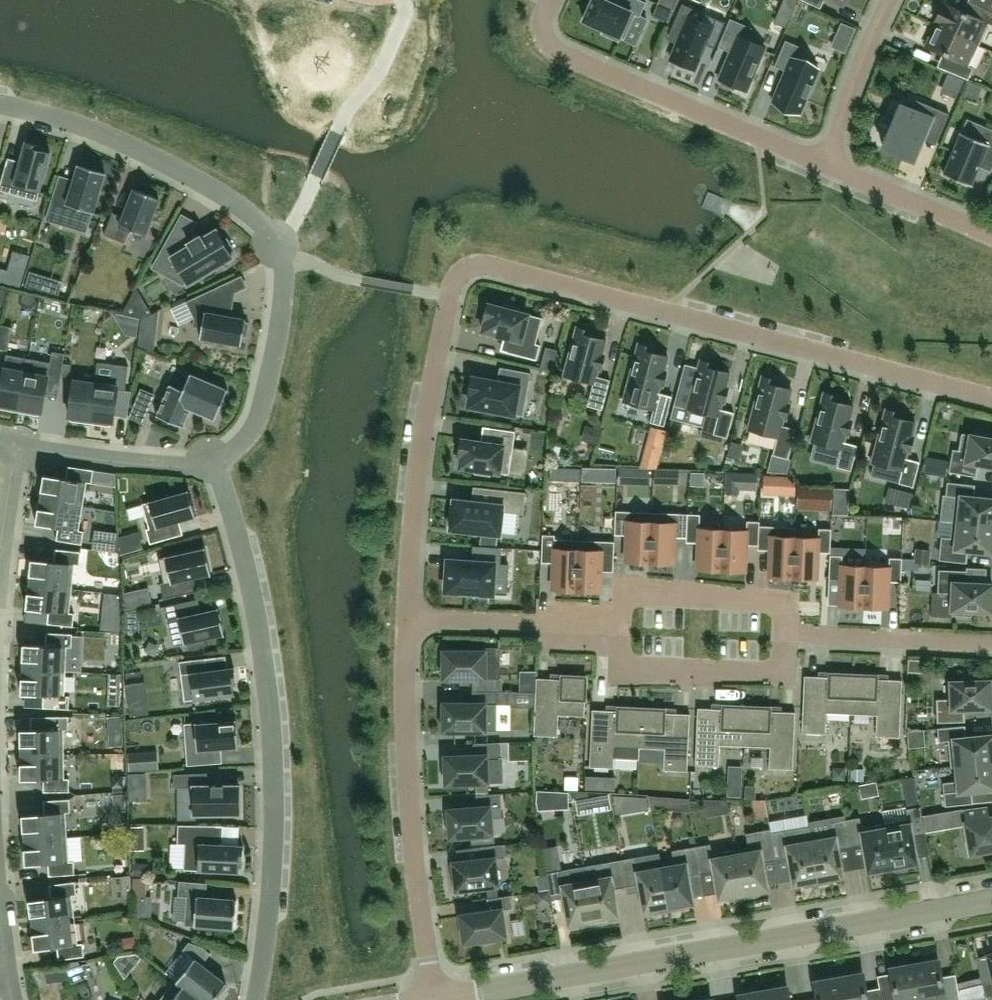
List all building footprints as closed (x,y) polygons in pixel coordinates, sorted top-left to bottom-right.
[(636,15),(640,17),(646,2),(641,0),(618,0),(616,4),(606,0),(593,0),(583,20),(605,30),(603,34),(618,40),(620,37),(625,39),(636,15)] [(974,2),(991,11),(991,0),(975,0),(974,2)] [(974,2),(968,14),(946,3),(945,6),(943,5),(935,22),(937,22),(936,25),(979,45),(989,24),(991,25),(991,11),(974,2)] [(682,4),(670,33),(680,37),(671,58),(677,61),(677,62),(688,67),(689,66),(695,69),(713,27),(700,22),(704,13),(682,4)] [(752,28),(730,18),(718,47),(730,52),(719,79),(722,80),(720,84),(734,90),(736,86),(747,91),(765,47),(747,40),(752,28)] [(969,66),(979,45),(936,25),(926,46),(948,56),(943,69),(968,80),(973,68),(969,66)] [(773,102),(800,113),(819,69),(803,62),(808,50),(786,40),(775,66),(786,71),(773,102)] [(902,105),(883,149),(914,161),(929,125),(943,131),(950,114),(916,99),(912,109),(902,105)] [(961,133),(944,174),(971,186),(984,155),(991,159),(991,137),(989,144),(961,133)] [(19,167),(6,164),(0,187),(0,190),(37,200),(51,152),(41,150),(42,146),(26,142),(19,167)] [(91,219),(105,173),(99,171),(100,167),(87,163),(86,166),(83,165),(74,193),(60,189),(50,220),(75,228),(79,216),(91,219)] [(144,235),(159,198),(135,189),(124,217),(113,212),(104,234),(125,243),(130,230),(144,235)] [(158,259),(165,263),(172,258),(187,283),(233,256),(231,253),(235,251),(227,238),(224,240),(217,230),(203,239),(201,235),(187,243),(172,235),(158,259)] [(240,345),(241,346),(243,336),(247,337),(250,322),(246,321),(246,319),(245,318),(245,319),(242,318),(228,316),(231,298),(224,284),(186,301),(194,318),(193,326),(202,328),(200,338),(201,338),(204,339),(203,343),(215,345),(216,341),(240,345)] [(122,314),(140,318),(151,312),(137,288),(122,314)] [(87,300),(84,312),(99,316),(102,304),(87,300)] [(486,320),(483,331),(511,338),(507,352),(537,360),(541,345),(536,344),(543,318),(518,311),(518,308),(505,304),(504,308),(489,304),(484,320),(486,320)] [(13,327),(0,324),(0,326),(0,349),(8,351),(13,327)] [(577,327),(564,375),(593,383),(588,406),(603,409),(610,380),(597,376),(599,370),(601,370),(605,355),(603,354),(606,340),(591,336),(592,331),(577,327)] [(639,344),(623,401),(654,409),(650,422),(664,426),(672,396),(659,392),(660,386),(663,387),(667,371),(665,370),(668,356),(653,352),(654,348),(639,344)] [(51,362),(29,358),(19,411),(38,415),(39,411),(42,412),(49,375),(61,377),(65,354),(53,351),(51,362)] [(19,411),(29,358),(7,354),(0,391),(0,404),(1,404),(0,408),(19,411)] [(685,363),(674,405),(688,408),(707,413),(718,416),(714,434),(724,436),(727,437),(734,412),(721,409),(722,402),(725,403),(729,387),(726,387),(730,373),(715,369),(716,364),(701,360),(699,367),(685,363)] [(97,374),(91,423),(110,425),(110,421),(113,422),(114,417),(117,391),(126,392),(129,368),(98,364),(97,374)] [(469,406),(485,408),(484,412),(498,414),(499,411),(523,416),(531,373),(506,368),(503,383),(472,378),(469,394),(471,394),(469,406)] [(183,426),(191,409),(214,419),(215,420),(228,389),(227,389),(191,374),(192,374),(190,373),(190,374),(182,370),(175,386),(170,384),(170,385),(158,415),(157,414),(157,416),(183,427),(184,426),(183,426)] [(91,423),(97,374),(96,374),(95,383),(74,381),(69,416),(72,416),(72,420),(91,423)] [(778,380),(762,376),(748,429),(778,437),(773,455),(788,459),(796,429),(782,425),(784,419),(786,419),(791,404),(788,403),(792,389),(777,385),(778,380)] [(846,435),(848,436),(852,420),(850,420),(854,406),(838,401),(840,397),(824,393),(811,441),(842,449),(837,467),(851,470),(858,445),(844,442),(846,435)] [(144,423),(149,411),(135,405),(129,417),(144,423)] [(908,451),(910,452),(914,437),(912,436),(916,422),(900,418),(902,413),(886,409),(872,462),(903,470),(899,483),(913,487),(920,462),(906,458),(908,451)] [(461,439),(459,455),(461,455),(460,467),(477,469),(476,473),(490,475),(491,471),(509,474),(525,476),(529,449),(513,447),(515,431),(489,427),(487,442),(461,439)] [(949,472),(976,476),(979,465),(991,467),(991,439),(990,438),(990,435),(976,432),(975,436),(963,433),(959,450),(953,449),(949,472)] [(41,499),(83,506),(87,482),(92,483),(94,470),(68,466),(66,478),(44,475),(42,491),(43,491),(41,499)] [(953,522),(991,526),(991,499),(970,496),(972,485),(948,482),(946,495),(956,496),(953,522)] [(454,499),(450,529),(500,535),(500,532),(517,534),(519,513),(524,514),(526,492),(478,487),(477,502),(454,499)] [(833,489),(798,487),(798,509),(832,511),(833,489)] [(188,491),(150,502),(149,502),(143,504),(150,529),(147,529),(150,543),(175,537),(171,523),(195,516),(195,517),(196,516),(189,491),(188,491)] [(83,506),(41,499),(40,508),(39,508),(36,524),(59,527),(56,540),(82,544),(84,531),(79,530),(83,506)] [(627,535),(626,561),(650,562),(652,512),(616,511),(615,535),(627,535)] [(675,537),(687,538),(688,514),(652,512),(650,562),(674,563),(675,537)] [(688,514),(687,538),(686,542),(699,543),(697,569),(721,570),(723,529),(700,528),(700,514),(688,514)] [(758,545),(760,526),(760,521),(747,521),(747,530),(723,529),(721,570),(745,571),(747,545),(758,545)] [(953,522),(951,538),(942,537),(939,560),(967,562),(968,551),(991,553),(991,526),(953,522)] [(769,576),(793,577),(795,527),(760,526),(758,545),(758,550),(770,550),(769,576)] [(795,527),(793,577),(817,578),(818,552),(830,553),(831,529),(819,528),(819,538),(796,537),(796,527),(795,527)] [(499,548),(500,535),(482,533),(480,547),(499,548)] [(553,589),(577,590),(579,540),(555,539),(556,535),(543,535),(542,562),(554,563),(553,589)] [(579,540),(577,590),(601,591),(602,565),(614,566),(615,542),(579,540)] [(447,560),(445,591),(492,595),(493,579),(507,581),(508,565),(501,564),(502,549),(473,546),(471,562),(447,560)] [(189,593),(186,579),(210,574),(211,574),(205,548),(204,548),(204,549),(166,557),(165,557),(165,558),(159,559),(164,583),(161,584),(164,599),(189,593)] [(30,584),(72,589),(75,564),(80,565),(81,552),(55,549),(54,562),(32,559),(30,575),(31,575),(30,584)] [(840,606),(864,607),(866,566),(842,565),(843,556),(830,555),(829,579),(841,580),(840,606)] [(889,567),(866,566),(864,607),(888,608),(889,582),(901,582),(902,558),(890,558),(889,567)] [(957,614),(971,615),(971,611),(991,612),(991,584),(966,583),(967,571),(939,570),(938,592),(932,592),(931,616),(951,617),(952,610),(957,610),(957,614)] [(72,589),(30,584),(29,593),(28,593),(26,609),(49,611),(47,624),(73,626),(74,613),(70,613),(72,589)] [(107,593),(103,631),(123,633),(122,595),(107,593)] [(191,600),(166,606),(171,630),(174,645),(184,643),(185,643),(185,642),(189,642),(190,648),(206,644),(205,638),(223,634),(223,635),(225,634),(219,608),(218,609),(202,612),(194,614),(191,600)] [(24,669),(66,671),(67,647),(72,647),(73,634),(47,633),(46,645),(24,644),(23,660),(24,660),(24,669)] [(444,652),(444,678),(473,678),(473,691),(497,691),(497,648),(460,648),(460,652),(444,652)] [(206,658),(180,662),(185,701),(234,694),(233,684),(237,684),(234,667),(228,668),(208,671),(206,658)] [(66,671),(24,669),(23,678),(22,678),(21,694),(44,695),(43,708),(69,709),(70,696),(65,696),(66,671)] [(830,677),(805,676),(802,733),(826,734),(827,713),(852,714),(854,674),(830,673),(830,677)] [(854,674),(852,714),(877,715),(876,736),(900,737),(902,680),(877,679),(877,675),(854,674)] [(559,715),(585,716),(586,677),(562,675),(562,679),(537,678),(534,735),(558,736),(559,715)] [(965,709),(991,708),(991,707),(991,695),(991,680),(970,681),(970,678),(955,678),(956,682),(951,682),(951,699),(937,699),(938,722),(965,721),(965,709)] [(520,692),(497,691),(473,691),(473,704),(444,704),(444,706),(441,706),(441,719),(444,719),(444,731),(497,731),(497,705),(511,705),(511,708),(535,708),(536,693),(520,692)] [(720,745),(745,746),(747,706),(723,705),(723,709),(698,708),(696,765),(719,766),(720,745)] [(793,769),(796,712),(771,711),(771,707),(747,706),(745,746),(770,747),(769,768),(793,769)] [(593,709),(590,767),(614,768),(614,758),(639,760),(640,748),(642,708),(635,708),(618,707),(618,711),(593,709)] [(664,770),(688,771),(690,714),(665,713),(665,709),(642,708),(640,748),(665,749),(664,770)] [(21,730),(21,746),(22,746),(22,754),(64,754),(64,730),(69,730),(69,716),(31,717),(32,730),(21,730)] [(237,721),(186,725),(188,764),(213,763),(212,749),(238,747),(237,721)] [(850,748),(849,722),(830,722),(830,748),(850,748)] [(991,762),(991,735),(967,737),(965,725),(938,728),(939,741),(949,740),(951,766),(991,762)] [(446,759),(442,759),(443,772),(446,772),(447,784),(476,783),(488,782),(488,781),(504,781),(503,757),(502,757),(501,742),(498,742),(474,743),(474,756),(446,757),(446,759)] [(44,779),(44,792),(70,792),(69,778),(65,779),(64,754),(22,754),(22,763),(21,763),(21,779),(44,779)] [(951,766),(951,767),(956,766),(958,781),(943,783),(946,806),(973,803),(972,791),(991,789),(991,762),(951,766)] [(194,814),(240,814),(240,786),(224,786),(224,784),(212,784),(212,786),(208,786),(208,773),(174,774),(174,787),(193,787),(194,814)] [(566,777),(566,789),(578,790),(578,778),(566,777)] [(449,812),(446,812),(447,826),(450,825),(451,837),(492,834),(491,818),(502,817),(501,793),(477,795),(478,808),(449,810),(449,812)] [(25,831),(25,840),(68,837),(66,813),(71,812),(70,799),(44,801),(45,814),(22,815),(23,831),(25,831)] [(908,819),(885,823),(894,871),(908,869),(907,865),(918,863),(913,836),(926,834),(921,806),(907,809),(908,819)] [(971,854),(991,850),(991,817),(990,818),(988,806),(964,810),(967,823),(966,823),(971,854)] [(862,827),(860,817),(846,820),(851,847),(864,845),(869,872),(879,870),(880,873),(894,871),(885,823),(862,827)] [(834,832),(812,836),(811,836),(819,884),(833,882),(832,878),(843,876),(838,849),(851,847),(846,820),(832,822),(834,832)] [(184,869),(239,872),(239,862),(243,862),(244,845),(217,844),(218,825),(179,825),(178,844),(185,844),(184,869)] [(811,836),(812,836),(810,826),(772,833),(776,860),(789,858),(794,885),(805,883),(805,887),(819,884),(811,836)] [(749,847),(736,849),(744,897),(758,895),(757,891),(768,889),(764,862),(776,860),(772,833),(771,829),(746,833),(749,847)] [(69,861),(68,837),(25,840),(26,849),(25,849),(26,865),(48,863),(49,876),(75,874),(74,861),(69,861)] [(456,878),(457,890),(498,885),(495,859),(506,857),(505,844),(481,847),(482,860),(454,863),(454,865),(451,866),(452,879),(456,878)] [(730,900),(744,897),(736,849),(713,854),(711,844),(697,846),(702,873),(714,871),(719,898),(730,896),(730,900)] [(674,860),(661,863),(670,911),(683,908),(683,905),(693,903),(689,876),(702,873),(697,846),(672,851),(674,860)] [(556,847),(542,849),(547,874),(550,889),(552,900),(564,898),(569,925),(580,923),(580,926),(594,924),(584,866),(561,870),(556,847)] [(646,855),(622,860),(626,886),(639,884),(641,891),(644,911),(655,910),(656,913),(670,911),(661,863),(659,853),(646,855)] [(622,860),(584,866),(594,924),(608,921),(607,918),(618,916),(613,889),(626,886),(622,860)] [(187,897),(185,925),(235,929),(237,899),(206,897),(207,883),(179,881),(178,896),(187,897)] [(33,924),(75,919),(72,895),(77,895),(76,882),(50,884),(51,897),(29,900),(31,916),(32,916),(33,924)] [(493,938),(505,936),(502,910),(513,908),(511,895),(487,899),(489,911),(461,916),(465,942),(480,940),(481,943),(494,941),(493,938)] [(59,959),(85,956),(83,943),(78,944),(75,919),(33,924),(34,933),(33,933),(35,949),(57,947),(59,959)] [(177,981),(202,999),(213,999),(226,983),(202,964),(211,953),(203,947),(189,942),(183,950),(194,958),(177,981)] [(976,957),(983,983),(986,996),(991,995),(991,954),(976,957)] [(921,999),(960,999),(957,979),(943,982),(939,961),(937,961),(936,958),(922,960),(923,964),(915,965),(921,999)] [(882,999),(921,999),(915,965),(907,966),(906,963),(892,965),(893,969),(890,969),(894,990),(881,993),(882,999)] [(843,999),(882,999),(881,993),(867,995),(864,974),(861,974),(860,971),(846,973),(847,977),(839,978),(843,999)] [(839,978),(831,980),(831,976),(817,979),(817,982),(815,983),(818,999),(843,999),(839,978)] [(177,981),(176,980),(160,999),(202,999),(177,981)] [(771,987),(771,990),(763,992),(765,999),(790,999),(788,987),(785,988),(785,984),(771,987)] [(739,996),(740,999),(765,999),(763,992),(756,993),(755,990),(741,992),(742,996),(739,996)]
